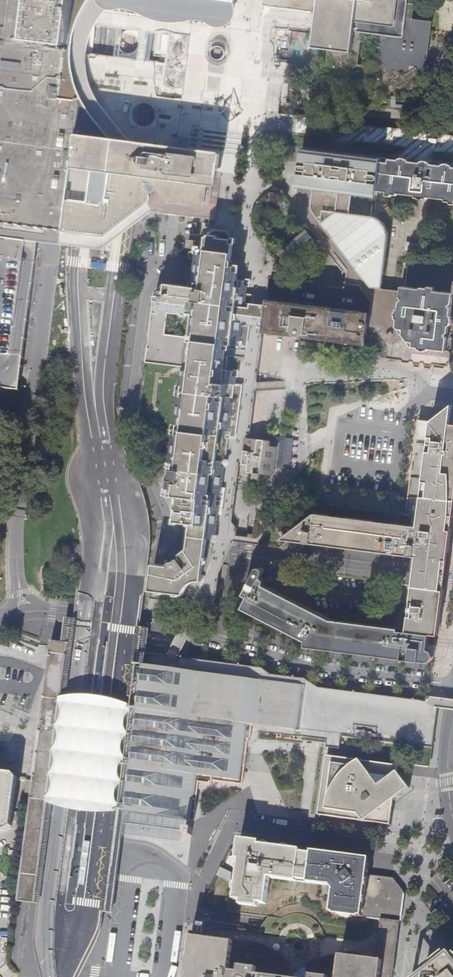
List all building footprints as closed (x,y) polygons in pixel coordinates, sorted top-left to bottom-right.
[(1,224),(53,230),(63,232),(67,199),(71,167),(75,138),(75,134),(81,91),(69,89),(71,70),(76,29),(80,0),(0,0),(0,224),(1,224)] [(140,0),(111,0),(111,6),(139,9),(140,0)] [(139,9),(230,20),(232,0),(140,0),(139,9)] [(264,5),(316,12),(314,31),(312,47),(331,50),(352,52),(355,28),(400,34),(406,35),(408,21),(411,0),(264,0),(264,5)] [(288,28),(314,31),(316,12),(264,5),(261,24),(262,25),(256,79),(280,82),(289,83),(292,61),(277,59),(278,47),(286,48),(288,28)] [(352,52),(331,50),(327,88),(418,99),(423,64),(426,41),(428,24),(408,21),(406,35),(400,34),(355,28),(352,52)] [(405,142),(406,128),(386,127),(385,141),(405,142)] [(181,148),(157,144),(80,133),(75,134),(76,134),(76,138),(72,168),(110,173),(106,200),(102,203),(67,199),(63,232),(105,235),(149,201),(149,194),(158,187),(169,201),(173,202),(204,205),(207,185),(216,186),(217,184),(221,157),(221,155),(220,152),(181,148)] [(76,134),(75,134),(75,138),(71,167),(67,199),(102,203),(106,200),(110,173),(72,168),(76,138),(76,134)] [(376,198),(376,191),(380,162),(380,159),(302,149),(300,166),(298,188),(312,190),(310,209),(370,287),(380,288),(387,234),(387,230),(385,227),(382,223),(379,220),(375,217),(373,217),(349,214),(352,195),(376,198)] [(389,160),(389,162),(380,162),(376,191),(386,193),(386,196),(391,196),(392,196),(396,196),(399,194),(415,196),(415,198),(418,198),(418,200),(423,201),(423,199),(426,200),(428,198),(445,200),(446,202),(450,203),(451,205),(452,205),(452,168),(389,160)] [(153,562),(149,598),(161,600),(174,601),(175,592),(183,593),(185,590),(187,586),(190,582),(193,581),(197,579),(201,547),(202,537),(208,537),(220,436),(233,437),(240,384),(236,383),(237,371),(229,369),(230,357),(232,345),(245,346),(249,316),(257,317),(265,317),(267,299),(267,296),(260,295),(247,293),(248,287),(245,286),(246,284),(246,281),(238,279),(239,265),(231,263),(234,244),(232,243),(232,236),(227,231),(215,229),(217,219),(211,219),(205,218),(205,223),(199,222),(197,236),(190,235),(190,241),(188,241),(188,247),(195,248),(192,278),(191,286),(166,283),(156,291),(140,424),(150,426),(149,439),(174,443),(168,494),(178,495),(176,520),(191,523),(188,546),(188,547),(180,553),(181,557),(180,558),(179,557),(176,560),(173,560),(171,562),(170,565),(165,564),(153,562)] [(277,253),(287,266),(315,242),(305,230),(277,253)] [(431,261),(407,266),(404,286),(402,287),(400,302),(399,308),(397,308),(394,327),(397,330),(382,341),(385,345),(386,350),(387,353),(387,359),(400,360),(401,362),(409,363),(409,362),(413,363),(413,364),(420,365),(421,363),(424,364),(425,365),(431,366),(432,365),(445,366),(447,365),(446,363),(448,363),(449,352),(447,350),(448,348),(450,348),(451,337),(449,336),(450,333),(452,332),(452,324),(451,322),(451,319),(449,319),(450,309),(452,294),(452,292),(452,264),(431,261)] [(369,312),(267,299),(265,317),(263,332),(288,335),(366,345),(369,312)] [(449,424),(451,405),(429,421),(417,420),(414,443),(426,445),(416,525),(315,513),(314,520),(287,541),(415,556),(413,572),(406,631),(429,634),(437,635),(445,576),(452,513),(452,425),(449,424)] [(245,438),(242,464),(248,465),(247,472),(253,473),(253,478),(259,479),(260,473),(274,475),(277,447),(270,446),(271,441),(250,438),(245,438)] [(235,536),(246,537),(246,529),(237,528),(235,536)] [(429,634),(406,631),(398,630),(398,628),(388,627),(332,620),(263,585),(265,580),(260,578),(263,572),(263,569),(261,567),(259,567),(256,568),(243,594),(247,597),(242,607),(304,640),(304,646),(414,660),(428,662),(433,658),(434,649),(434,645),(428,645),(429,634)] [(140,701),(145,657),(146,650),(148,637),(149,627),(137,626),(76,618),(61,616),(58,638),(50,637),(49,648),(47,663),(41,706),(41,709),(36,745),(34,764),(33,771),(31,780),(28,804),(27,812),(16,901),(39,904),(100,912),(112,913),(122,840),(122,837),(125,811),(127,796),(128,789),(137,719),(140,701)] [(328,747),(340,748),(341,736),(370,740),(430,748),(435,707),(435,705),(432,703),(425,700),(318,687),(305,678),(272,674),(262,666),(180,655),(159,652),(150,651),(146,650),(145,657),(140,701),(137,719),(127,796),(125,811),(140,813),(154,815),(169,817),(175,818),(185,819),(194,821),(199,783),(211,785),(212,781),(241,785),(243,773),(245,759),(247,746),(248,739),(250,739),(252,725),(270,727),(299,731),(298,735),(298,740),(327,743),(326,746),(328,747)] [(0,711),(0,718),(6,720),(8,714),(0,711)] [(398,766),(325,757),(318,816),(375,824),(391,826),(394,798),(403,792),(408,788),(397,773),(398,766)] [(6,830),(11,827),(17,778),(13,774),(0,772),(0,829),(6,830)] [(184,829),(185,819),(175,818),(169,817),(154,815),(140,813),(125,811),(122,837),(183,844),(183,836),(184,829)] [(368,876),(370,859),(259,845),(259,842),(239,839),(238,850),(234,849),(233,858),(229,857),(226,863),(232,866),(239,861),(234,900),(241,901),(240,905),(258,907),(258,903),(266,904),(269,878),(296,881),(296,879),(308,881),(308,883),(330,886),(334,889),(331,912),(362,916),(380,919),(400,921),(404,893),(393,879),(368,876)] [(392,976),(394,964),(400,921),(380,919),(375,959),(356,957),(355,954),(345,955),(328,958),(313,963),(307,966),(291,975),(287,967),(281,959),(273,953),(263,948),(253,945),(242,943),(206,938),(207,926),(192,924),(181,973),(181,976),(392,976)] [(432,961),(436,966),(432,969),(424,975),(422,972),(418,974),(416,976),(452,976),(452,955),(452,956),(450,958),(447,957),(446,955),(443,952),(432,961)]
